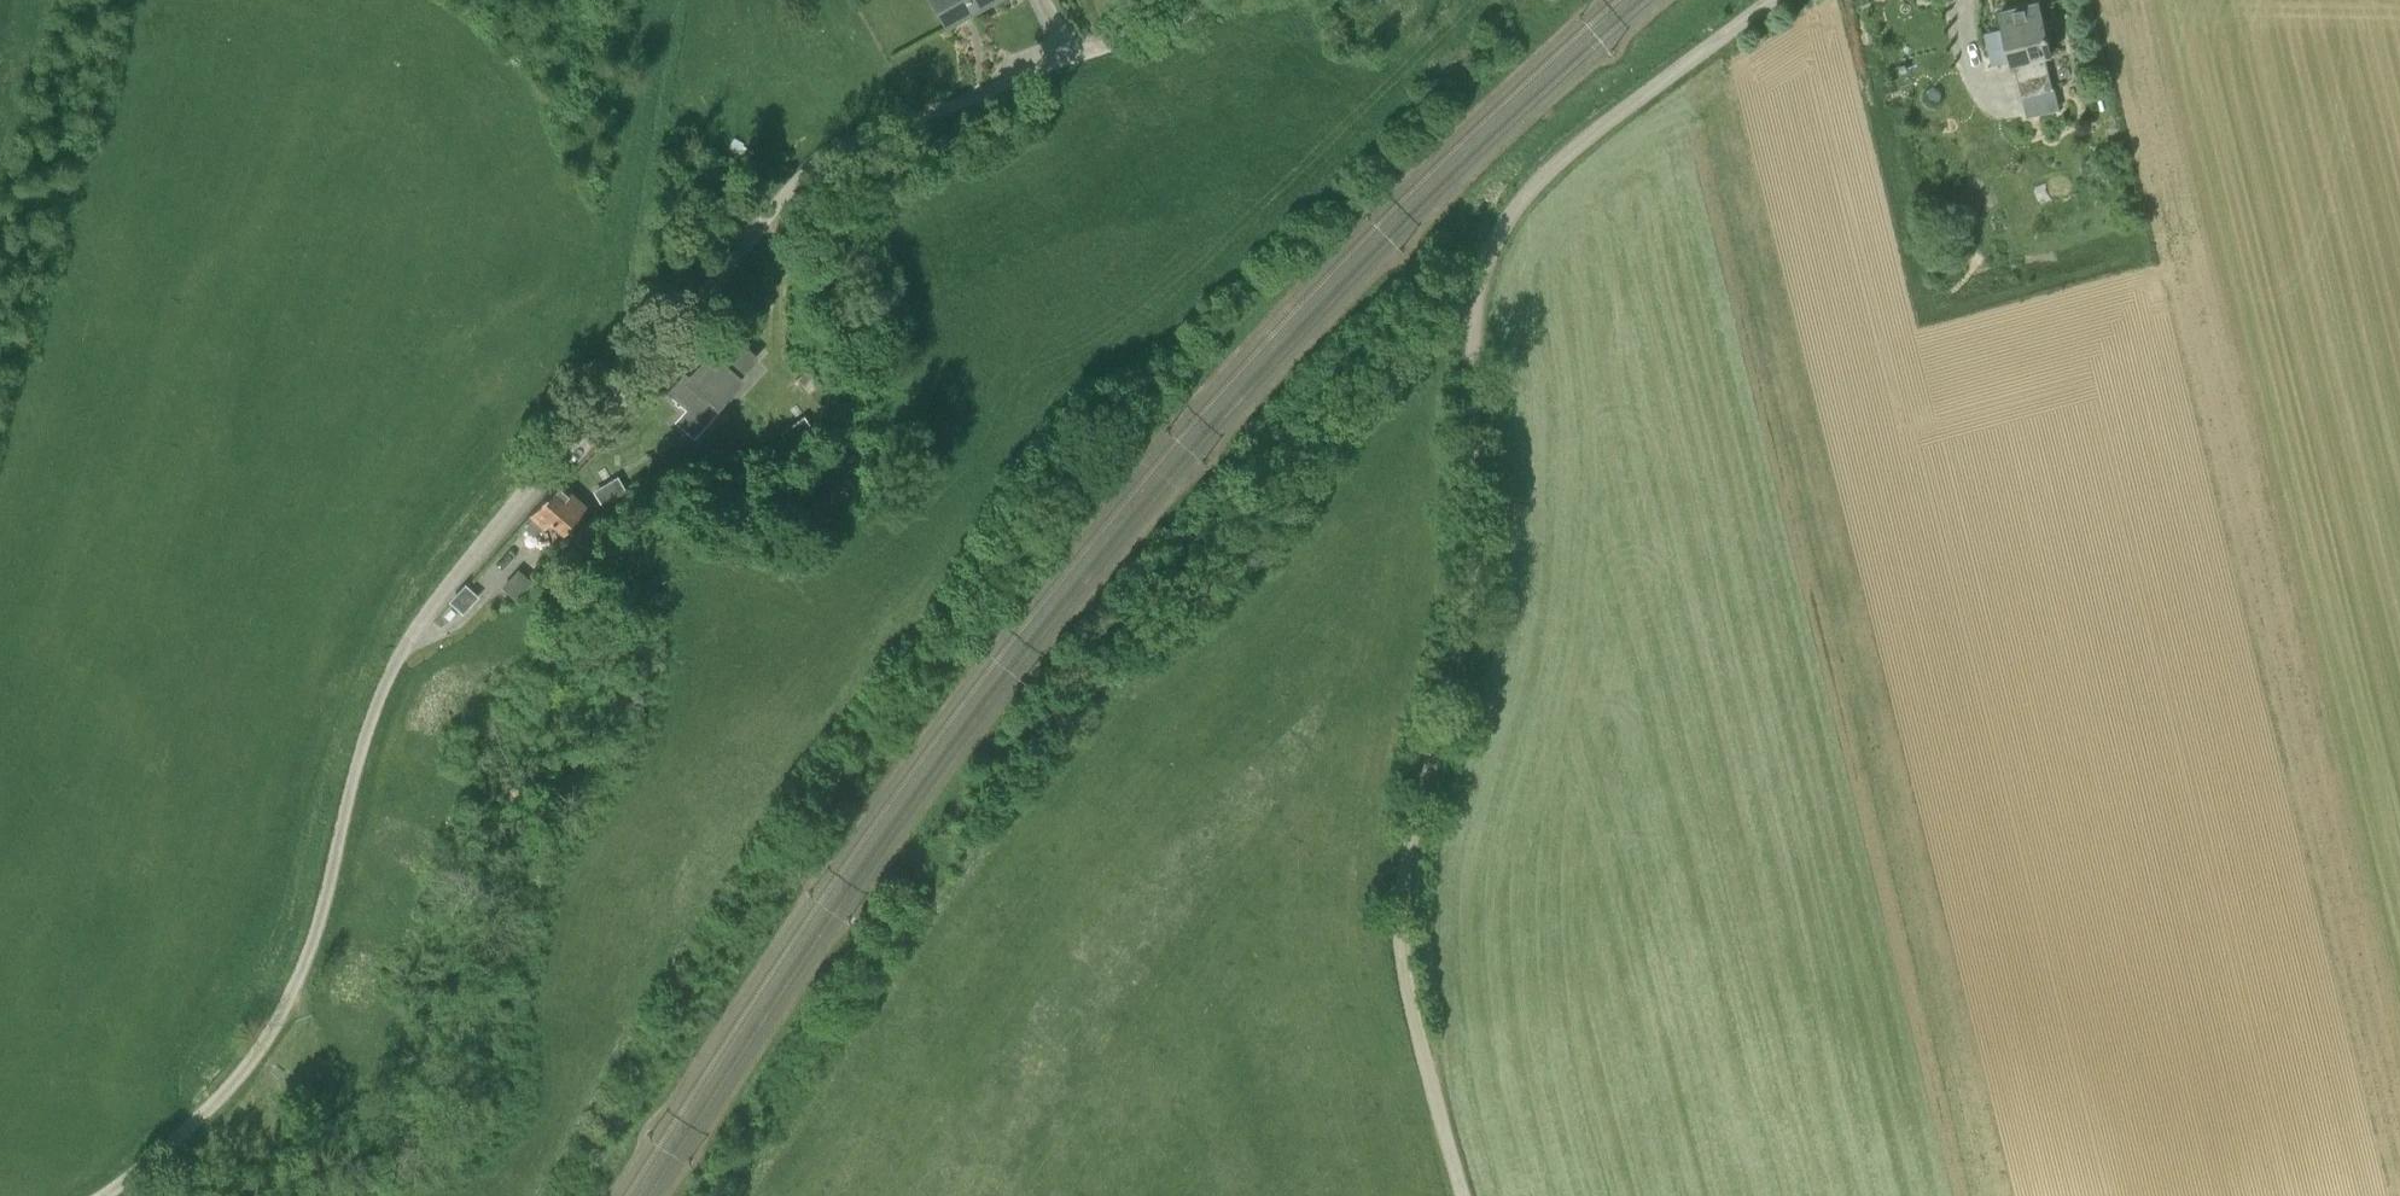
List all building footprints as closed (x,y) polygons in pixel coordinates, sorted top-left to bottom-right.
[(946,27),(994,0),(931,0),(946,27)] [(2052,53),(2040,2),(1999,12),(2012,63),(2015,63),(2023,95),(2054,88),(2046,55),(2052,53)] [(2055,87),(2054,88),(2023,95),(2028,117),(2060,109),(2055,87)] [(666,393),(680,405),(686,410),(675,422),(695,440),(724,407),(719,402),(739,379),(736,376),(754,356),(732,337),(715,356),(710,352),(690,375),(685,371),(666,393)] [(819,407),(838,392),(817,363),(797,377),(819,407)] [(795,452),(818,434),(804,416),(781,433),(795,452)] [(606,507),(627,495),(617,478),(596,491),(606,507)] [(586,509),(557,483),(552,489),(551,488),(540,500),(541,501),(522,522),(534,533),(541,525),(545,528),(552,520),(565,533),(586,509)] [(516,597),(530,582),(518,571),(504,586),(516,597)] [(463,610),(476,596),(465,586),(452,600),(463,610)]
